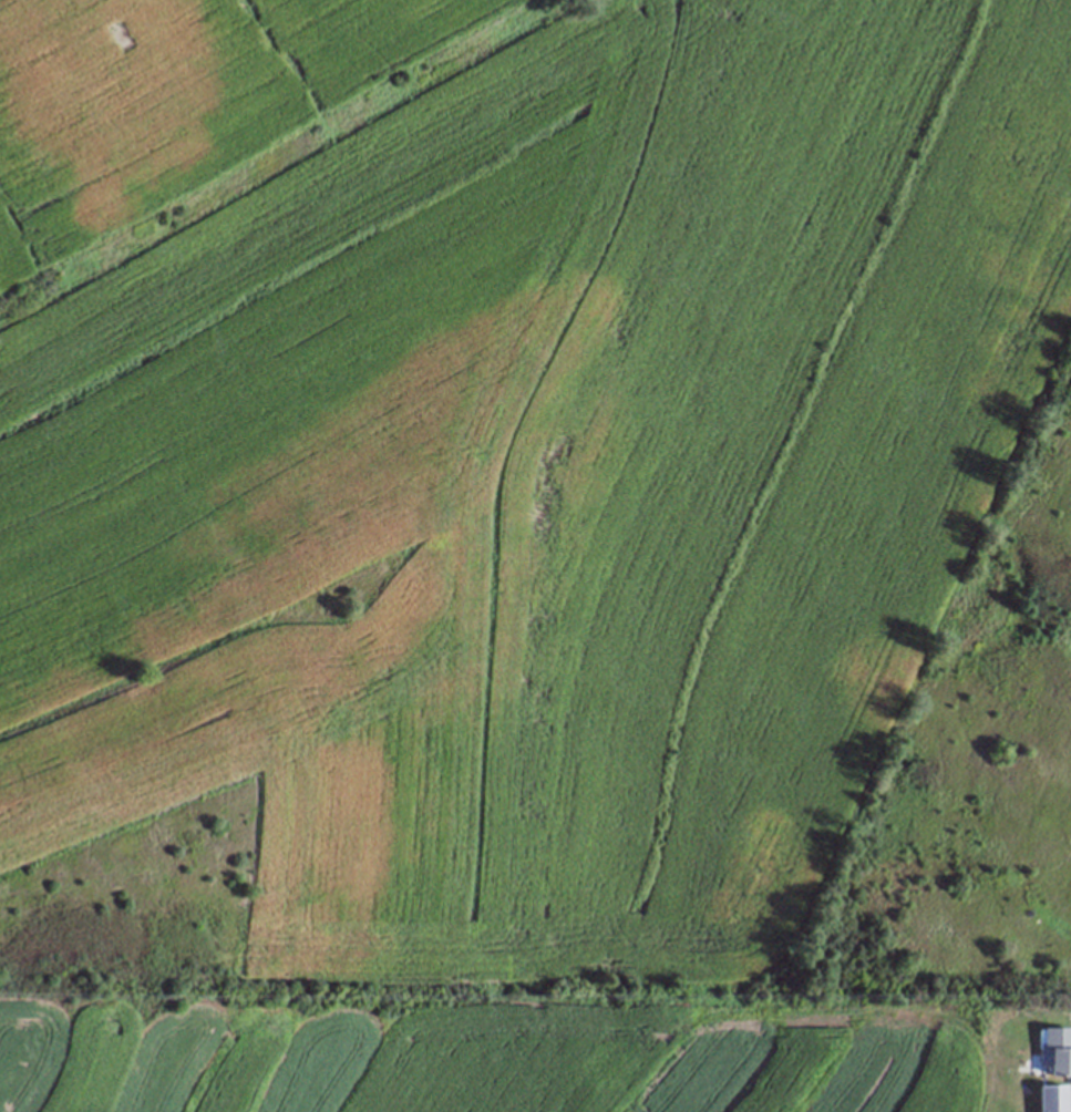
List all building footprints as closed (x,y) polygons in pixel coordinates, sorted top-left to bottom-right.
[(1038,1065),(1049,1065),(1048,1079),(1070,1079),(1070,1052),(1070,1031),(1038,1031),(1038,1065)]
